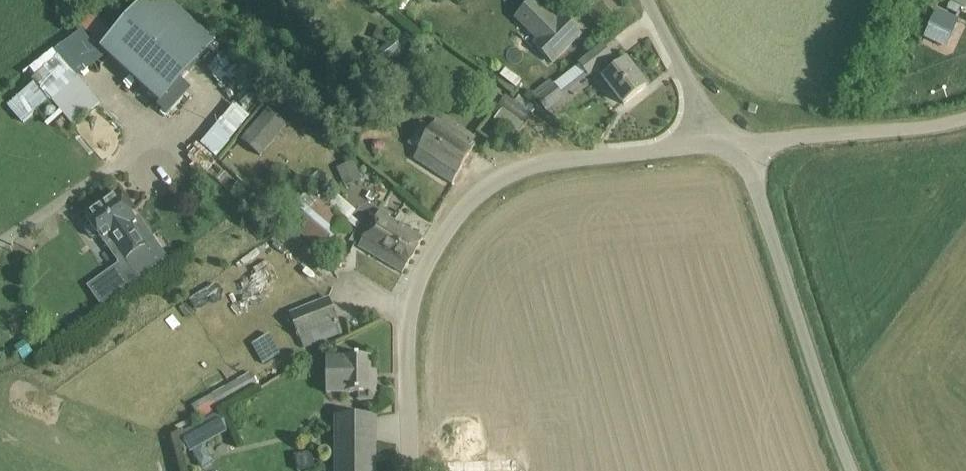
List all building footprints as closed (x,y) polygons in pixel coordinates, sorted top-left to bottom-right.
[(161,103),(210,50),(155,0),(147,0),(102,49),(161,103)] [(517,17),(539,40),(535,44),(553,63),(581,35),(562,17),(557,22),(536,0),(534,0),(517,17)] [(946,45),(949,37),(953,29),(957,20),(937,11),(926,37),(946,45)] [(376,68),(399,51),(391,42),(369,57),(376,68)] [(603,46),(580,64),(589,76),(597,70),(624,105),(647,87),(627,62),(618,69),(610,60),(613,58),(603,46)] [(37,110),(47,121),(57,112),(70,128),(97,105),(55,57),(2,103),(20,125),(37,110)] [(547,111),(564,98),(554,84),(537,98),(547,111)] [(536,109),(518,97),(514,102),(506,97),(499,107),(524,125),(536,109)] [(214,158),(249,116),(232,102),(196,144),(214,158)] [(241,137),(260,155),(286,126),(268,109),(241,137)] [(475,144),(458,134),(437,119),(414,159),(435,174),(452,184),(475,144)] [(343,185),(360,177),(352,160),(335,168),(343,185)] [(88,212),(83,216),(88,223),(86,226),(85,230),(89,236),(93,238),(98,237),(104,244),(110,240),(125,260),(137,276),(165,257),(153,239),(148,243),(134,224),(138,221),(136,218),(116,192),(100,204),(98,202),(87,210),(88,212)] [(332,213),(320,201),(317,205),(304,194),(284,218),(329,257),(349,233),(329,217),(332,213)] [(380,210),(359,246),(403,273),(423,238),(389,217),(390,215),(380,210)] [(335,324),(337,323),(337,321),(329,299),(291,314),(304,348),(339,334),(335,324)] [(370,357),(350,357),(326,358),(327,393),(359,393),(359,400),(376,399),(376,378),(370,378),(370,357)] [(200,420),(238,399),(278,378),(269,361),(251,370),(252,372),(192,405),(200,420)] [(203,421),(180,433),(184,440),(190,453),(193,452),(201,468),(214,462),(205,445),(230,432),(220,412),(217,414),(203,421)] [(374,417),(374,416),(338,416),(338,470),(374,470),(374,417)] [(312,452),(294,456),(297,470),(300,470),(315,468),(312,452)] [(374,463),(390,463),(390,452),(378,452),(374,452),(374,463)]
